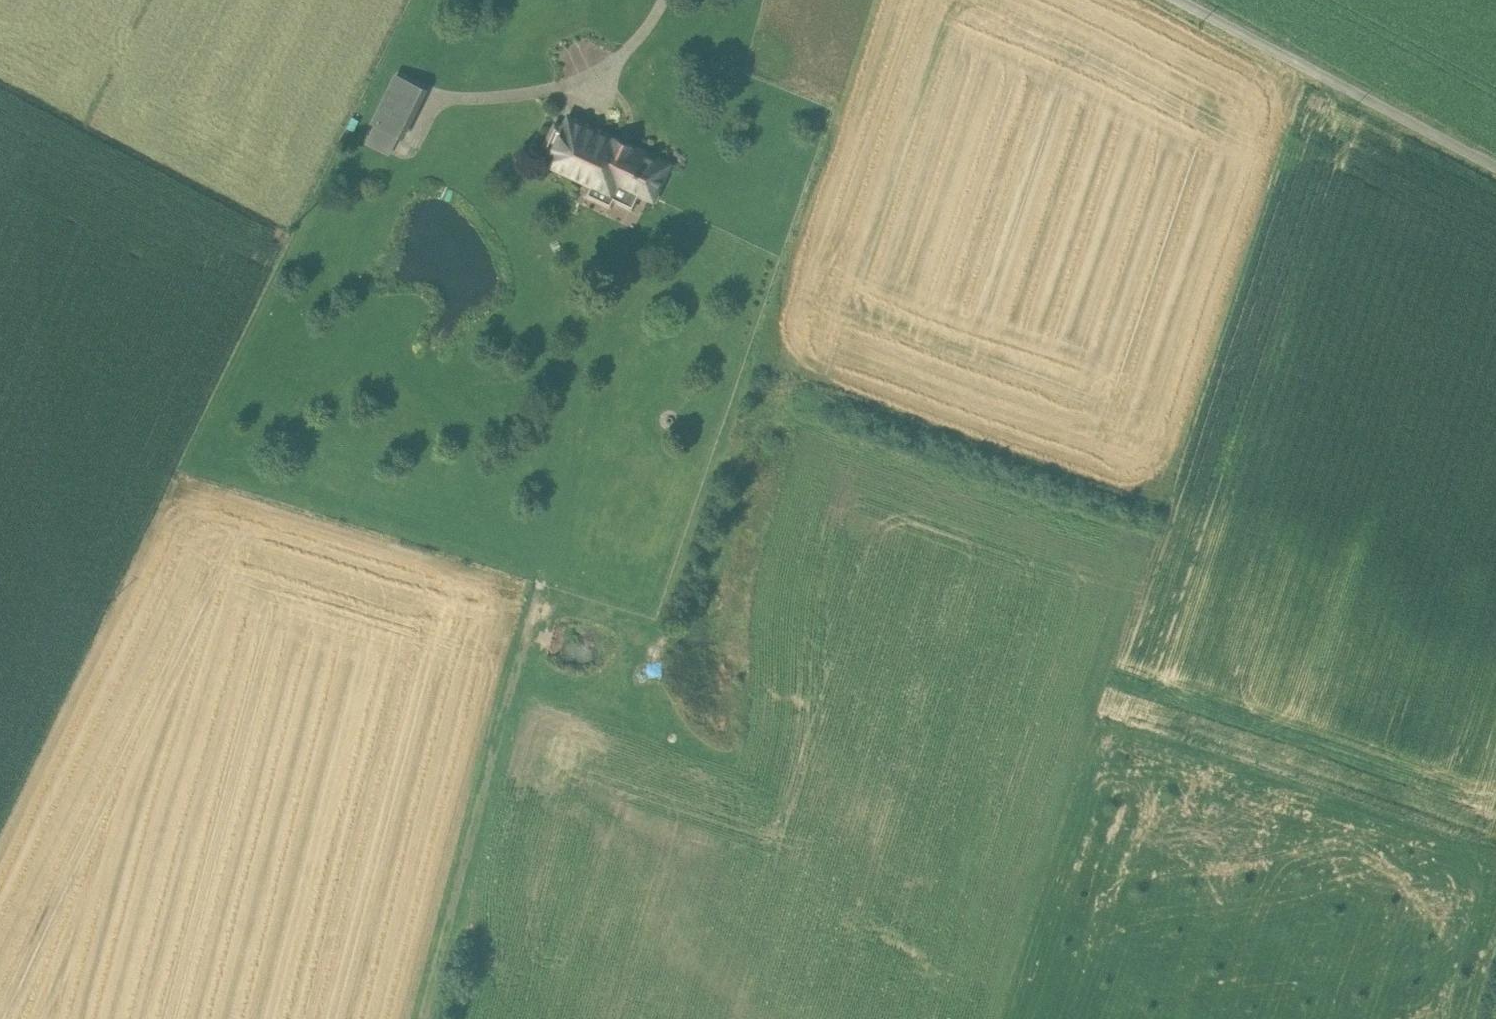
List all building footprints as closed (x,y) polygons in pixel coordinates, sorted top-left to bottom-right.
[(399,153),(432,86),(397,69),(364,136),(399,153)] [(651,215),(678,160),(567,106),(541,161),(651,215)]
